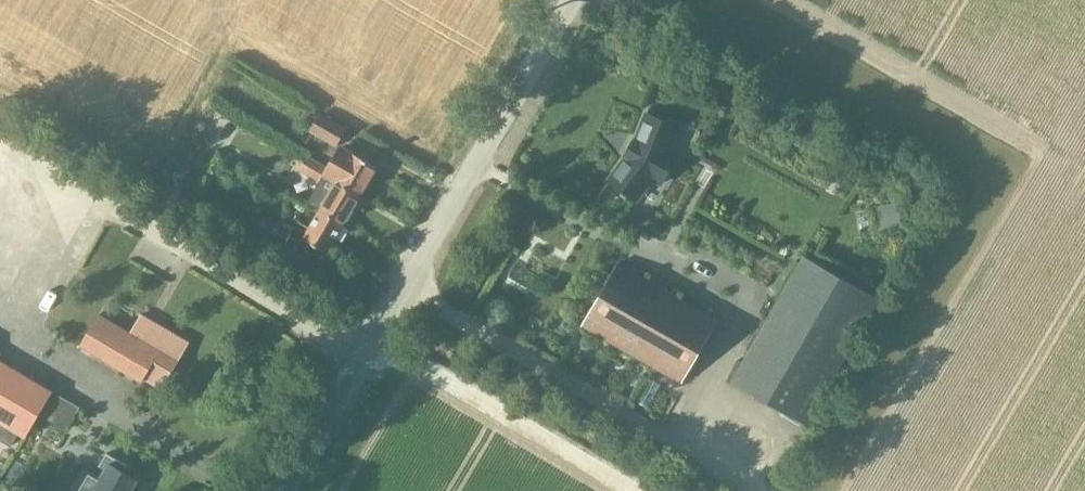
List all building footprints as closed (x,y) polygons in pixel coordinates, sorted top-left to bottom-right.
[(319,112),(308,131),(335,146),(346,127),(319,112)] [(608,180),(622,191),(620,193),(625,197),(626,194),(634,200),(651,177),(661,183),(675,157),(666,152),(677,125),(646,113),(635,141),(632,140),(624,155),(626,156),(608,180)] [(373,165),(336,145),(324,167),(314,162),(307,175),(317,181),(317,180),(321,174),(358,194),(373,165)] [(307,175),(314,162),(304,156),(296,169),(307,175)] [(342,223),(358,194),(321,174),(317,180),(318,181),(306,203),(317,209),(342,223)] [(873,204),(875,221),(895,219),(893,202),(873,204)] [(326,252),(342,223),(317,209),(301,238),(326,252)] [(292,231),(277,223),(258,211),(248,227),(282,248),(292,231)] [(877,298),(801,254),(728,381),(805,425),(877,298)] [(581,326),(582,327),(682,381),(716,318),(616,263),(581,326)] [(291,298),(294,293),(287,289),(284,294),(291,298)] [(97,314),(78,345),(139,381),(141,378),(160,389),(187,343),(139,314),(128,333),(97,314)] [(571,347),(603,367),(610,356),(578,337),(571,347)] [(23,435),(49,391),(0,362),(0,422),(23,435)] [(67,411),(72,395),(50,390),(46,405),(67,411)] [(74,490),(130,490),(137,479),(123,471),(126,465),(105,453),(98,467),(106,471),(102,478),(86,469),(74,490)]
